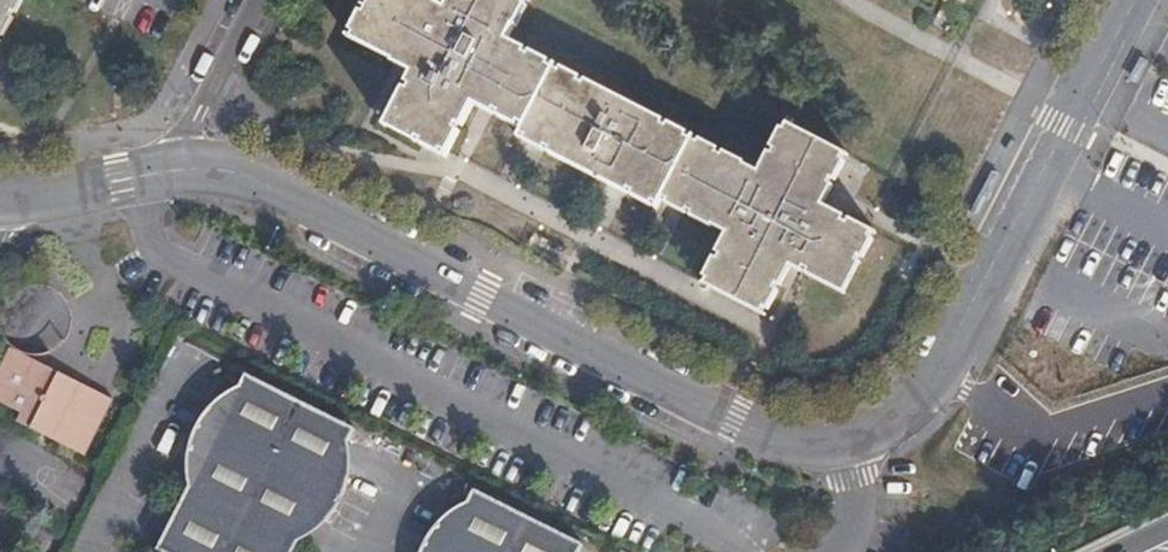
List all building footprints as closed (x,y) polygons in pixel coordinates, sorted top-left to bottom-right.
[(21,0),(0,0),(0,42),(21,0)] [(445,9),(429,0),(425,0),(369,0),(349,37),(394,61),(394,62),(414,72),(385,127),(446,157),(474,104),(524,129),(520,137),(658,209),(662,201),(712,227),(728,233),(702,282),(706,285),(762,314),(765,315),(773,301),(791,265),(799,269),(845,293),(876,233),(844,217),(822,205),(838,175),(848,155),(784,122),(759,170),(508,41),(529,0),(449,0),(445,9)] [(10,348),(0,368),(0,402),(21,413),(18,423),(85,457),(114,400),(10,348)] [(247,374),(226,417),(210,408),(189,451),(205,459),(157,550),(161,551),(293,551),(312,513),(328,521),(349,479),(334,471),(356,430),(247,374)] [(475,490),(454,532),(439,524),(424,551),(580,551),(584,545),(475,490)]
